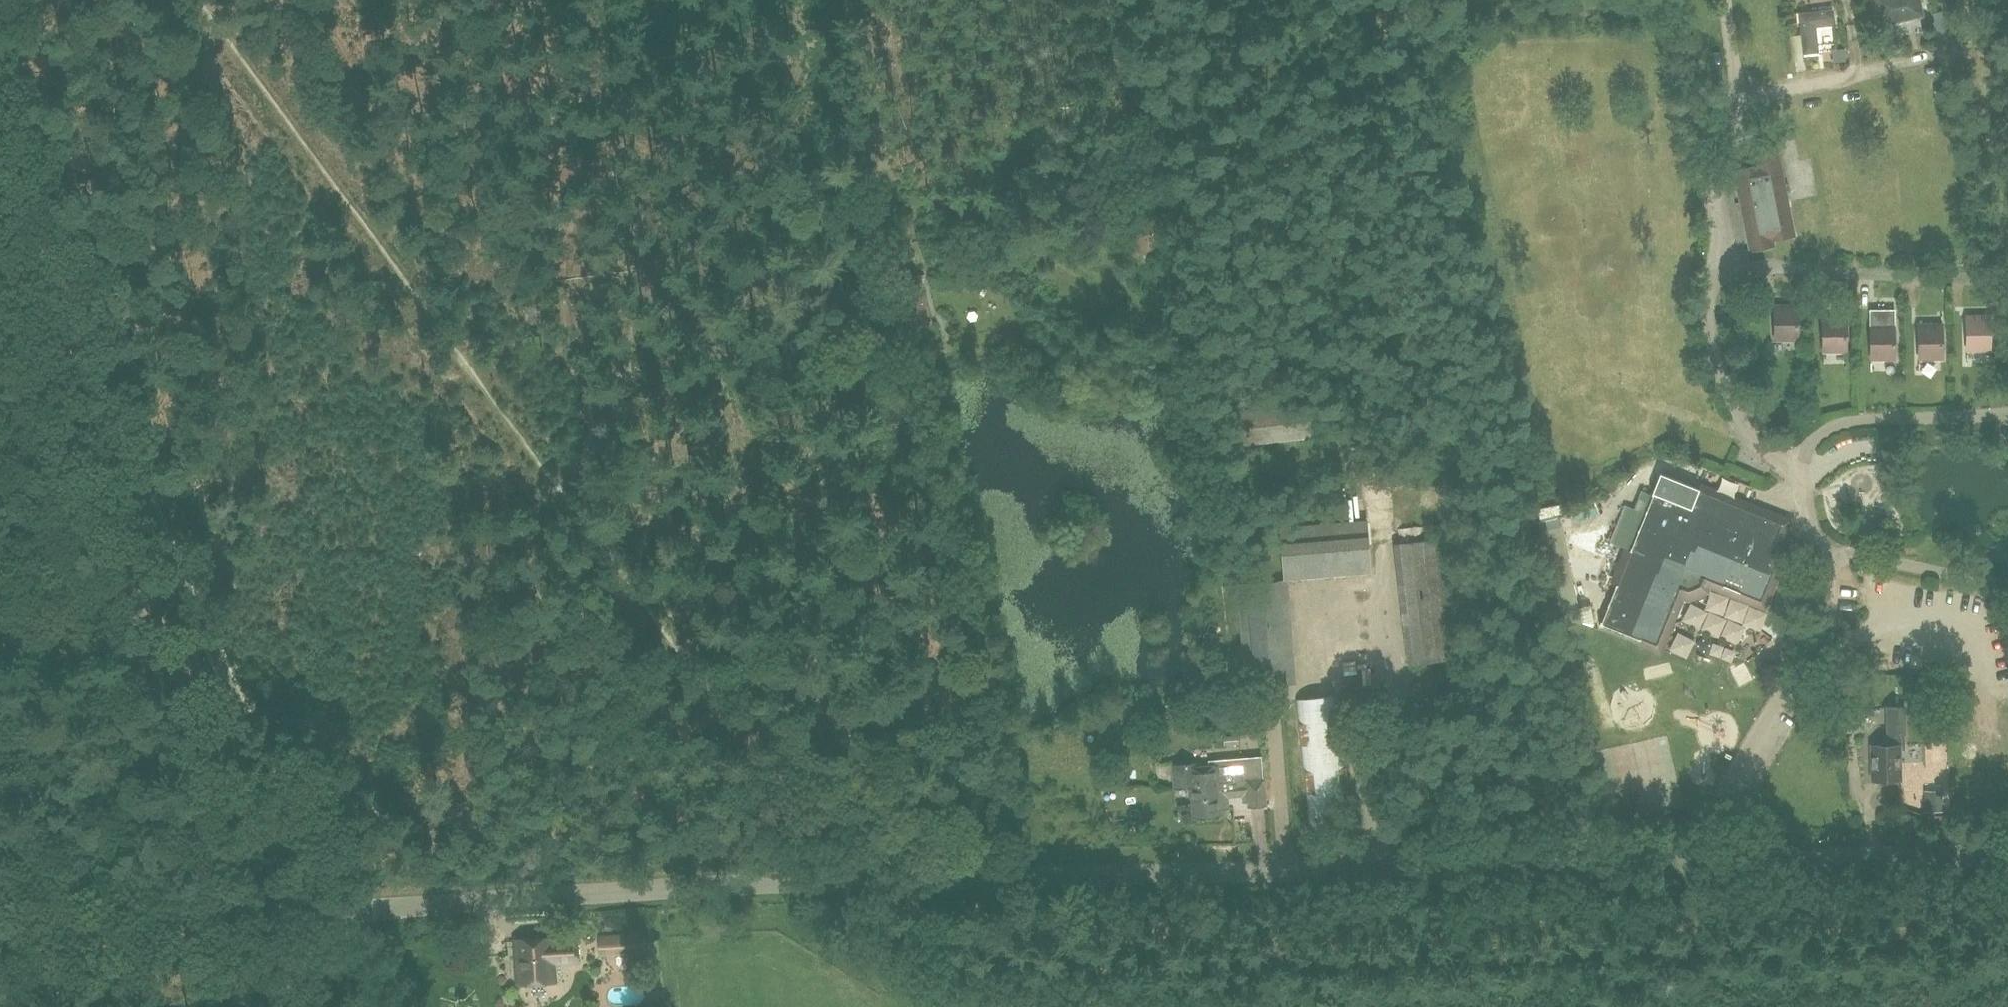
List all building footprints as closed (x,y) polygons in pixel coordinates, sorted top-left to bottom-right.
[(1923,15),(1919,0),(1875,0),(1881,25),(1923,15)] [(1796,234),(1778,144),(1751,150),(1754,167),(1738,171),(1754,251),(1775,246),(1774,239),(1796,234)] [(1159,231),(1156,218),(1130,222),(1133,235),(1130,236),(1134,254),(1143,252),(1155,249),(1155,248),(1164,246),(1160,231),(1159,231)] [(903,279),(901,272),(893,274),(905,329),(928,324),(918,276),(903,279)] [(1775,340),(1799,340),(1799,305),(1775,305),(1775,340)] [(1869,310),(1870,360),(1894,359),(1893,309),(1869,310)] [(1966,351),(1990,350),(1990,315),(1966,315),(1966,351)] [(1822,352),(1846,352),(1846,317),(1823,317),(1822,352)] [(1918,359),(1942,359),(1942,324),(1918,324),(1918,359)] [(1892,363),(1877,364),(1877,379),(1893,378),(1892,363)] [(1539,384),(1543,402),(1553,400),(1549,382),(1539,384)] [(1653,491),(1693,508),(1701,490),(1660,474),(1653,491)] [(1615,584),(1599,623),(1639,640),(1637,646),(1650,651),(1661,656),(1683,600),(1688,602),(1709,593),(1710,589),(1765,611),(1791,547),(1786,546),(1779,543),(1786,525),(1788,520),(1702,485),(1701,490),(1693,508),(1653,491),(1629,549),(1615,584)] [(1363,522),(1283,528),(1287,576),(1367,570),(1363,522)] [(1242,608),(1249,683),(1292,680),(1286,604),(1277,605),(1275,585),(1250,587),(1252,607),(1242,608)] [(1682,691),(1681,683),(1660,684),(1660,692),(1682,691)] [(1308,817),(1352,812),(1339,694),(1295,699),(1308,817)] [(1875,779),(1875,783),(1886,783),(1886,779),(1900,779),(1900,762),(1901,762),(1900,731),(1904,731),(1903,706),(1886,706),(1887,734),(1880,735),(1880,745),(1871,745),(1873,780),(1875,779)] [(1198,761),(1172,764),(1173,776),(1174,786),(1190,785),(1193,816),(1221,813),(1220,807),(1229,806),(1228,797),(1243,796),(1243,801),(1248,800),(1249,805),(1266,804),(1263,778),(1261,756),(1229,759),(1210,760),(1210,764),(1198,765),(1198,761)] [(553,940),(553,936),(515,938),(518,983),(554,981),(553,962),(578,961),(577,938),(553,940)] [(635,937),(626,937),(627,950),(636,950),(635,937)]
